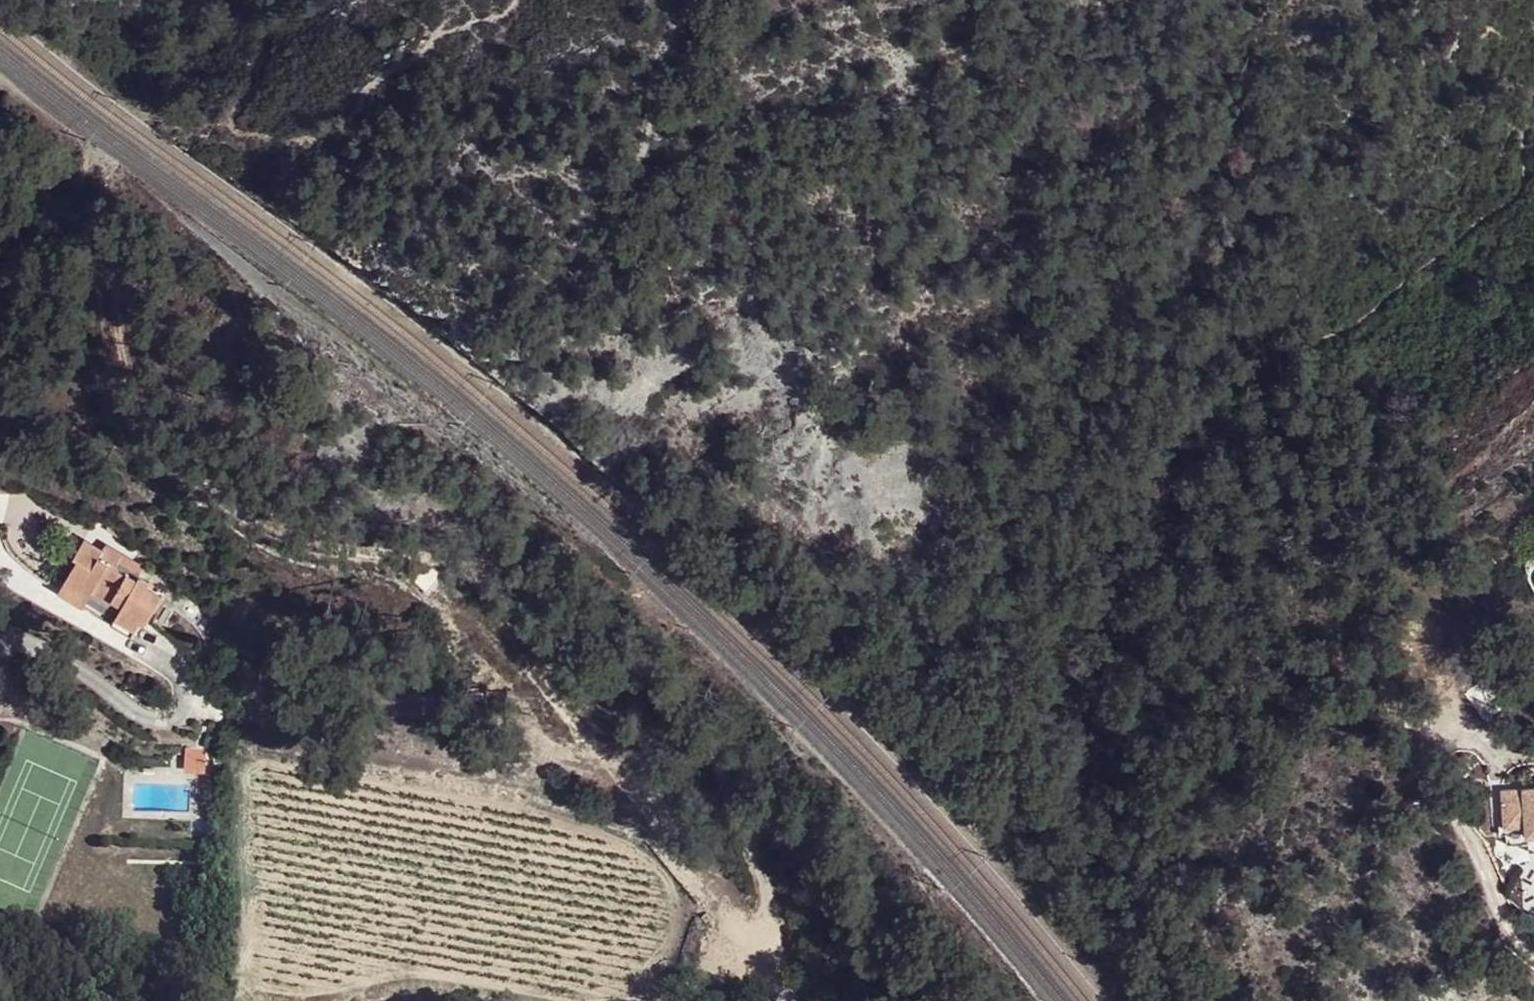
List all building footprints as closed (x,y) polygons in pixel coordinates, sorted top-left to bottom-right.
[(117,563),(124,552),(105,540),(100,547),(83,535),(71,555),(75,562),(61,582),(133,627),(140,616),(146,620),(161,592),(144,581),(146,578),(139,573),(136,576),(117,563)] [(139,573),(144,565),(124,552),(117,563),(136,576),(139,573)] [(443,577),(426,562),(407,581),(424,597),(443,577)] [(1496,789),(1503,846),(1525,843),(1533,842),(1533,784),(1496,789)] [(1525,843),(1527,853),(1533,852),(1533,842),(1525,843)]
